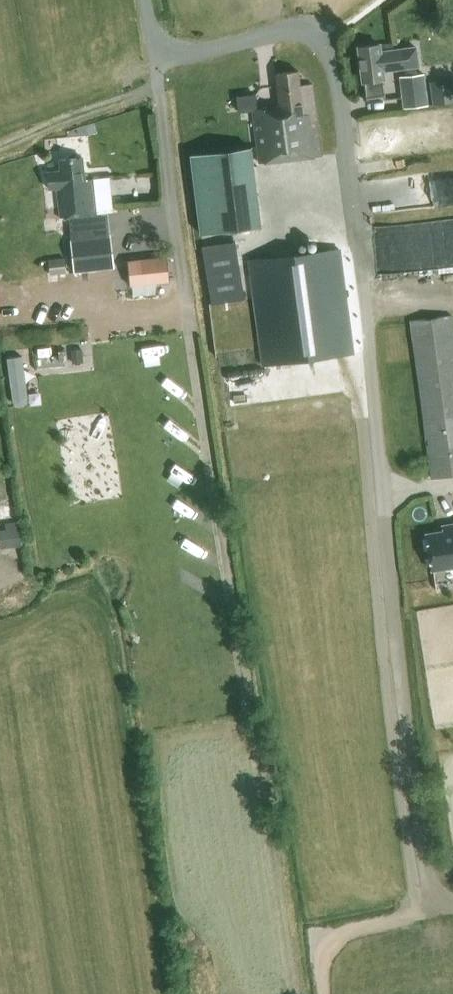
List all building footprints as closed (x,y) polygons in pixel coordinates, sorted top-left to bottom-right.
[(379,44),(358,47),(362,80),(364,80),(366,98),(384,96),(382,78),(383,78),(382,71),(418,66),(415,47),(380,52),(379,44)] [(259,163),(321,156),(312,84),(299,85),(298,71),(276,73),(280,106),(253,109),(259,163)] [(399,77),(403,108),(428,105),(424,74),(399,77)] [(434,105),(452,103),(452,79),(431,81),(434,105)] [(200,234),(261,226),(251,146),(190,154),(200,234)] [(107,214),(96,215),(93,179),(85,180),(83,158),(59,160),(60,170),(48,171),(49,188),(57,187),(60,218),(69,217),(75,271),(112,268),(107,214)] [(235,240),(234,240),(233,234),(214,237),(215,243),(202,245),(211,303),(244,298),(235,240)] [(248,260),(261,366),(352,354),(339,248),(248,260)] [(128,286),(167,281),(164,257),(125,261),(128,286)] [(431,478),(452,475),(452,322),(452,315),(410,321),(431,478)] [(27,353),(12,355),(20,402),(35,400),(27,353)] [(25,520),(3,523),(6,544),(27,541),(25,520)] [(443,526),(443,531),(426,534),(431,570),(452,567),(452,525),(443,526)]
